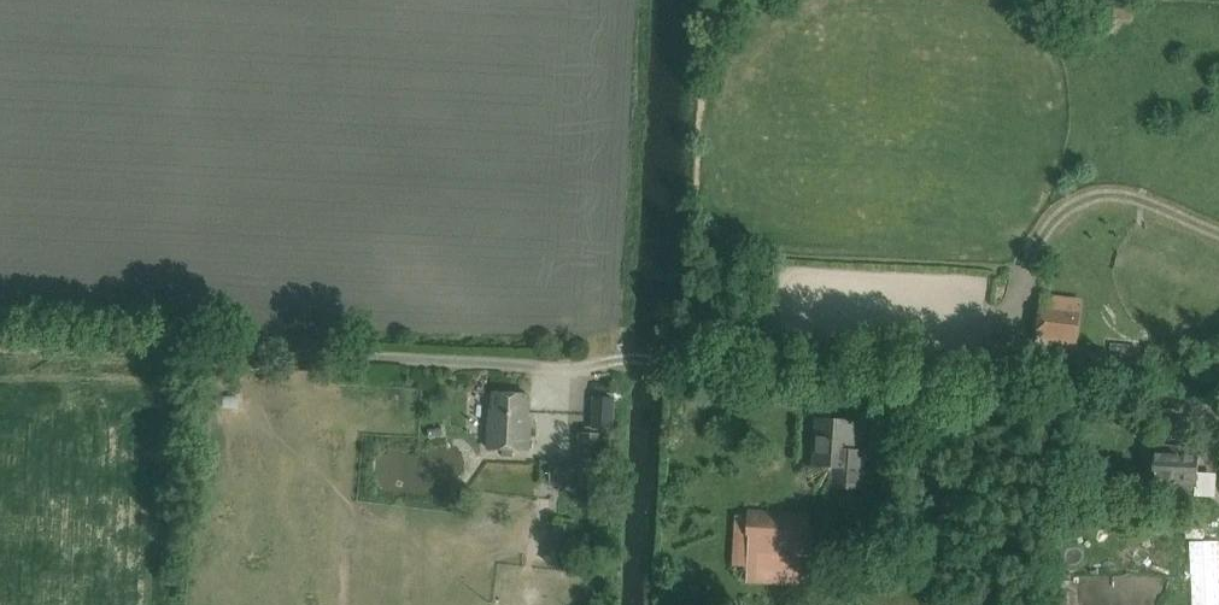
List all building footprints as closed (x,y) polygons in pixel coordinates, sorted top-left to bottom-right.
[(1124,283),(1108,285),(1111,305),(1127,302),(1124,283)] [(1076,341),(1079,312),(1041,307),(1038,336),(1076,341)] [(493,407),(490,407),(488,448),(529,450),(530,418),(528,418),(529,393),(493,392),(493,407)] [(592,396),(591,428),(613,429),(615,396),(592,396)] [(852,465),(854,421),(815,418),(812,464),(833,466),(832,486),(860,488),(861,466),(852,465)] [(553,449),(579,448),(578,424),(553,424),(553,449)] [(551,462),(551,486),(602,488),(604,434),(580,433),(578,463),(551,462)] [(1151,445),(1150,491),(1193,493),(1195,447),(1151,445)] [(808,570),(811,514),(749,511),(747,567),(808,570)] [(550,524),(546,561),(569,564),(573,526),(550,524)] [(1136,566),(1155,566),(1155,550),(1136,550),(1136,566)]
